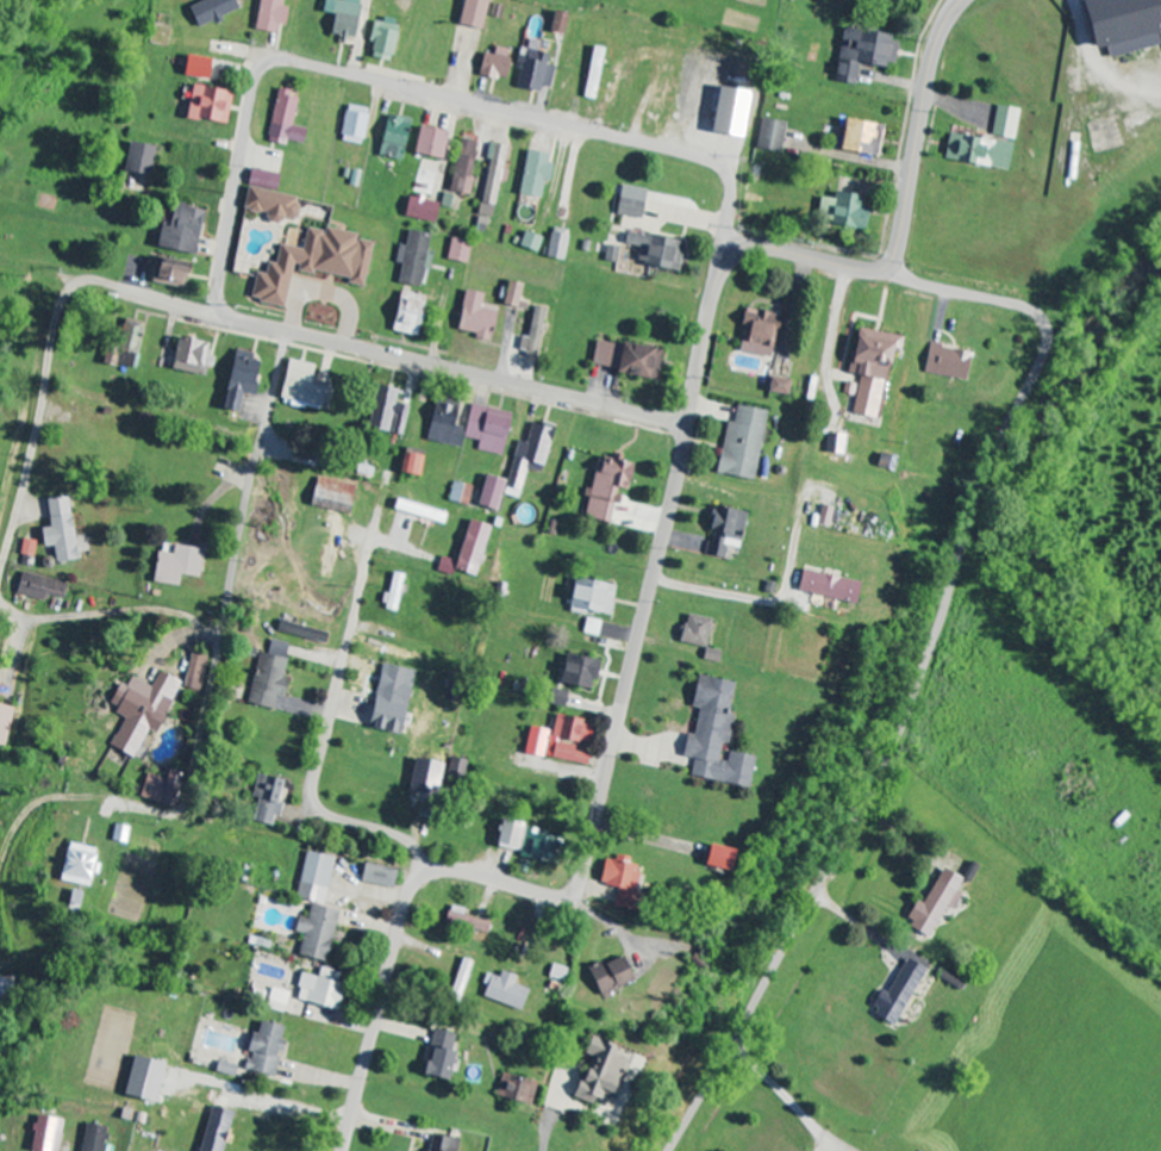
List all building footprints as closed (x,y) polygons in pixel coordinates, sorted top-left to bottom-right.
[(238,10),(233,0),(206,0),(186,10),(197,31),(238,10)] [(275,35),(276,25),(284,26),(286,9),(279,8),(281,0),(259,0),(255,32),(275,35)] [(340,2),(329,0),(323,0),(320,13),(332,15),(328,36),(342,39),(342,38),(352,40),(360,0),(340,0),(340,2)] [(400,1),(398,11),(408,13),(410,0),(395,0),(395,1),(400,1)] [(479,31),(486,0),(461,0),(456,26),(479,31)] [(1086,51),(1104,47),(1107,59),(1159,48),(1156,34),(1160,33),(1160,0),(1075,0),(1086,51)] [(564,14),(550,12),(546,33),(561,36),(564,14)] [(372,19),(367,43),(371,44),(368,58),(390,62),(397,25),(372,19)] [(853,86),(855,66),(884,69),(884,64),(894,65),(896,38),(840,32),(834,84),(853,86)] [(604,50),(591,47),(581,99),(593,101),(604,50)] [(492,56),(480,55),(477,77),(504,81),(508,50),(493,48),(492,56)] [(549,89),(554,68),(546,66),(548,56),(521,50),(513,88),(538,93),(539,87),(549,89)] [(184,121),(225,126),(229,93),(188,88),(184,121)] [(301,145),(304,129),(291,127),(296,100),(288,99),(289,92),(276,90),(266,143),(283,147),(284,141),(301,145)] [(367,109),(344,107),(340,141),(363,144),(367,109)] [(1015,141),(1019,111),(996,107),(992,138),(1015,141)] [(378,157),(400,161),(407,120),(385,116),(378,157)] [(754,150),(778,155),(785,125),(760,120),(754,150)] [(835,152),(873,159),(879,128),(840,121),(835,152)] [(411,156),(439,161),(445,134),(416,128),(411,156)] [(943,162),(1006,170),(1009,144),(947,136),(943,162)] [(470,197),(472,179),(470,179),(475,143),(457,140),(449,193),(470,197)] [(149,176),(152,147),(127,144),(124,174),(149,176)] [(478,223),(491,225),(504,147),(491,145),(478,223)] [(546,183),(550,157),(525,152),(517,196),(539,200),(542,182),(546,183)] [(277,175),(248,171),(245,187),(275,191),(277,175)] [(819,199),(815,223),(861,231),(865,209),(859,208),(861,198),(852,196),(854,183),(837,180),(833,201),(819,199)] [(614,215),(639,221),(645,191),(621,186),(614,215)] [(241,212),(264,215),(264,220),(293,225),(297,199),(245,190),(241,212)] [(403,219),(434,223),(437,201),(406,198),(403,219)] [(154,250),(194,257),(202,211),(170,206),(166,229),(157,227),(154,250)] [(283,309),(290,272),(311,277),(311,275),(361,285),(369,244),(354,241),(355,236),(322,229),(321,233),(305,230),(301,251),(278,246),(274,265),(266,264),(263,276),(254,274),(248,302),(283,309)] [(561,263),(568,232),(551,229),(544,259),(561,263)] [(396,285),(417,290),(421,268),(429,270),(432,253),(426,252),(429,236),(407,231),(404,247),(398,246),(395,265),(400,266),(396,285)] [(540,239),(523,233),(518,248),(535,254),(540,239)] [(676,274),(682,244),(625,233),(622,245),(639,248),(636,266),(676,274)] [(470,244),(450,240),(446,262),(466,265),(470,244)] [(617,248),(605,247),(604,263),(616,264),(617,248)] [(184,290),(188,265),(151,259),(147,284),(184,290)] [(516,307),(521,286),(506,283),(502,304),(516,307)] [(482,296),(463,291),(454,333),(488,340),(495,308),(480,305),(482,296)] [(390,335),(418,338),(422,297),(395,294),(390,335)] [(546,311),(533,308),(526,340),(520,339),(517,354),(535,358),(546,311)] [(771,359),(777,317),(744,311),(737,353),(771,359)] [(143,324),(123,320),(114,365),(134,370),(143,324)] [(901,338),(853,330),(846,376),(859,378),(852,416),(876,420),(887,352),(899,354),(901,338)] [(209,345),(175,340),(171,372),(205,377),(209,345)] [(656,383),(660,353),(595,342),(591,366),(611,370),(610,375),(656,383)] [(924,375),(966,381),(970,352),(928,347),(924,375)] [(220,412),(236,415),(240,395),(249,397),(257,356),(232,350),(220,412)] [(319,388),(309,386),(313,366),(286,361),(277,404),(315,411),(319,388)] [(787,381),(768,378),(765,393),(784,397),(787,381)] [(408,408),(393,404),(396,392),(375,386),(364,428),(399,438),(408,408)] [(425,440),(459,449),(464,429),(450,425),(454,410),(434,405),(425,440)] [(476,452),(502,458),(512,415),(470,406),(463,439),(478,443),(476,452)] [(767,413),(736,407),(733,425),(726,423),(716,475),(754,482),(767,413)] [(543,474),(552,427),(531,423),(525,452),(518,450),(509,493),(520,495),(524,471),(543,474)] [(847,436),(828,434),(827,455),(846,456),(847,436)] [(397,475),(417,479),(421,459),(401,454),(397,475)] [(609,525),(613,506),(615,506),(618,490),(625,492),(631,462),(609,458),(609,463),(595,460),(583,520),(609,525)] [(474,507),(493,513),(502,483),(484,477),(474,507)] [(346,516),(354,488),(316,478),(309,506),(346,516)] [(447,502),(466,508),(471,488),(452,483),(447,502)] [(39,531),(42,549),(52,548),(55,565),(77,561),(67,498),(44,501),(48,529),(39,531)] [(447,512),(393,503),(391,515),(445,524),(447,512)] [(817,526),(830,528),(833,509),(821,506),(817,526)] [(747,513),(712,509),(706,557),(725,560),(726,548),(739,550),(742,530),(745,530),(747,513)] [(489,527),(467,520),(454,563),(439,558),(435,573),(452,578),(454,572),(473,578),(489,527)] [(35,559),(39,544),(24,540),(20,556),(35,559)] [(150,584),(177,587),(178,577),(197,579),(201,551),(171,548),(170,556),(154,554),(150,584)] [(855,605),(859,583),(800,572),(796,594),(855,605)] [(44,603),(46,595),(64,599),(68,585),(21,573),(15,595),(44,603)] [(383,612),(398,613),(403,576),(387,574),(383,612)] [(609,617),(613,585),(569,578),(564,610),(609,617)] [(679,644),(706,647),(710,618),(682,615),(679,644)] [(600,622),(584,618),(581,634),(596,637),(600,622)] [(322,644),(325,633),(279,619),(276,631),(322,644)] [(704,661),(718,662),(718,650),(704,650),(704,661)] [(287,660),(258,654),(247,704),(271,709),(274,697),(279,698),(287,660)] [(593,659),(560,655),(556,684),(589,689),(593,659)] [(203,662),(188,659),(182,689),(198,692),(203,662)] [(364,728),(399,735),(401,726),(405,727),(407,716),(403,716),(412,672),(385,666),(379,698),(370,696),(364,728)] [(179,683),(158,673),(151,688),(129,678),(125,687),(117,683),(107,704),(116,707),(113,714),(122,718),(109,747),(133,758),(146,729),(156,734),(179,683)] [(747,788),(753,757),(727,752),(725,762),(716,760),(719,743),(727,744),(732,715),(727,714),(732,683),(693,676),(688,707),(697,709),(692,736),(683,734),(679,757),(692,759),(689,777),(747,788)] [(545,704),(562,707),(565,692),(548,689),(545,704)] [(6,747),(14,708),(0,705),(0,746),(6,747)] [(522,754),(585,765),(587,755),(570,752),(572,741),(586,743),(590,722),(553,716),(550,731),(526,727),(522,754)] [(405,789),(433,795),(439,764),(411,758),(405,789)] [(461,777),(465,763),(452,759),(449,774),(461,777)] [(158,800),(164,781),(146,775),(139,793),(158,800)] [(251,822),(270,826),(272,816),(278,818),(280,805),(277,804),(282,780),(256,775),(251,798),(256,799),(251,822)] [(515,857),(544,863),(550,834),(497,823),(492,845),(516,850),(515,857)] [(126,844),(128,827),(112,825),(110,842),(126,844)] [(56,880),(87,888),(90,874),(98,876),(100,865),(93,864),(96,850),(65,843),(56,880)] [(702,867),(726,869),(728,848),(704,846),(702,867)] [(332,858),(303,852),(294,900),(308,902),(305,920),(295,918),(292,933),(300,934),(296,957),(326,963),(335,911),(322,909),(332,858)] [(595,883),(618,890),(613,906),(625,910),(639,867),(628,864),(630,859),(615,854),(612,862),(603,859),(595,883)] [(359,883),(391,890),(395,870),(363,863),(359,883)] [(924,904),(916,901),(905,927),(929,938),(943,906),(952,911),(960,894),(955,892),(961,879),(940,869),(924,904)] [(63,908),(77,911),(82,893),(68,890),(63,908)] [(489,924),(460,915),(457,926),(486,934),(489,924)] [(587,971),(599,996),(634,980),(622,955),(587,971)] [(446,1000),(460,1005),(474,963),(461,959),(446,1000)] [(925,970),(905,959),(886,993),(883,991),(870,1015),(894,1027),(925,970)] [(547,978),(562,983),(567,969),(551,965),(547,978)] [(299,974),(294,1002),(333,1009),(340,973),(318,968),(316,977),(299,974)] [(522,1011),(528,990),(513,985),(516,977),(500,972),(498,978),(485,974),(482,985),(485,986),(481,998),(522,1011)] [(11,980),(0,979),(0,1008),(11,1008),(11,980)] [(265,1010),(283,1013),(287,991),(269,988),(265,1010)] [(274,1078),(279,1055),(278,1054),(284,1027),(257,1022),(254,1034),(248,1033),(244,1052),(248,1053),(244,1072),(274,1078)] [(455,1035),(432,1030),(421,1075),(444,1081),(455,1035)] [(627,1052),(590,1036),(583,1053),(590,1056),(572,1098),(589,1105),(594,1094),(614,1103),(622,1085),(615,1082),(627,1052)] [(496,1099),(530,1106),(535,1082),(500,1075),(496,1099)] [(29,1150),(57,1150),(63,1121),(34,1115),(27,1150),(29,1150)] [(105,1127),(82,1125),(80,1150),(103,1150),(105,1127)] [(429,1134),(425,1150),(453,1150),(455,1140),(429,1134)]
